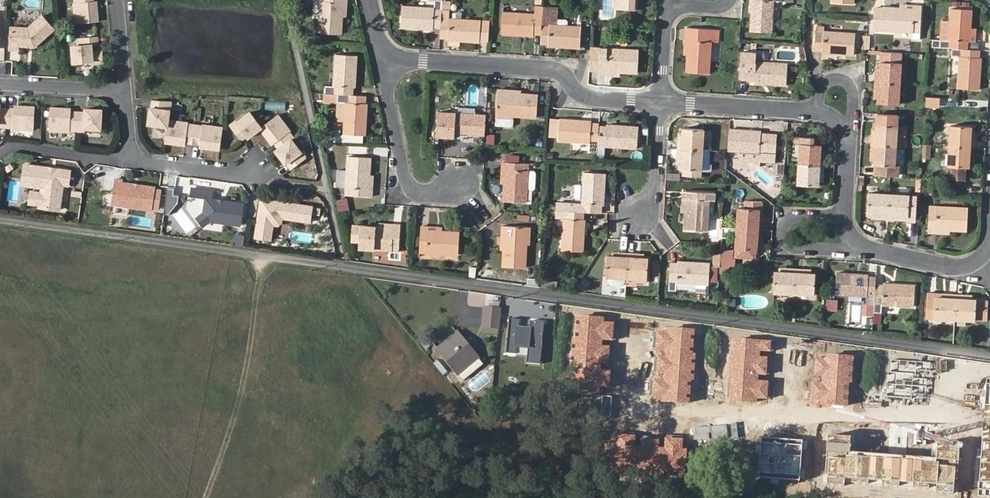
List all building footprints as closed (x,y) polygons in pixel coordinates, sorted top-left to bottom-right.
[(76,2),(75,2),(77,23),(100,21),(98,0),(76,0),(76,2)] [(346,4),(346,0),(320,0),(318,33),(341,35),(342,18),(343,4),(346,4)] [(443,0),(432,0),(432,1),(435,1),(434,8),(403,6),(401,28),(433,30),(433,28),(441,28),(442,11),(443,0)] [(613,9),(636,11),(637,0),(614,0),(613,9)] [(749,32),(771,33),(773,1),(781,1),(781,0),(792,0),(751,0),(749,32)] [(540,35),(542,7),(535,6),(534,14),(502,12),(501,34),(533,36),(533,35),(540,35)] [(914,9),(898,8),(882,7),(881,31),(920,33),(921,6),(914,6),(914,9)] [(540,35),(540,44),(547,45),(547,46),(580,48),(580,27),(549,25),(550,7),(542,7),(540,35)] [(933,48),(951,49),(967,49),(967,43),(969,43),(971,10),(950,9),(948,25),(941,24),(940,40),(933,40),(933,48)] [(441,28),(440,38),(447,39),(447,41),(480,42),(481,21),(449,19),(449,11),(442,11),(441,28)] [(54,28),(42,15),(28,27),(11,26),(10,49),(18,50),(18,45),(28,46),(30,44),(33,44),(35,46),(54,28)] [(687,41),(686,56),(685,73),(708,74),(711,27),(685,25),(684,41),(687,41)] [(821,52),(820,54),(853,56),(855,34),(822,32),(823,28),(815,27),(814,51),(821,52)] [(98,35),(80,36),(81,44),(73,45),(74,61),(94,60),(94,62),(104,61),(103,50),(94,51),(93,43),(99,43),(98,35)] [(871,49),(871,35),(863,35),(862,49),(871,49)] [(599,54),(598,69),(597,75),(605,76),(606,73),(621,73),(637,74),(638,51),(599,49),(599,54)] [(978,58),(979,50),(967,49),(951,49),(950,56),(958,56),(956,89),(978,89),(980,58),(978,58)] [(876,76),(875,83),(900,84),(902,53),(882,51),(880,68),(880,77),(876,76)] [(753,85),(787,87),(788,65),(756,63),(756,54),(748,53),(747,66),(740,65),(739,81),(746,81),(746,82),(754,83),(753,85)] [(589,54),(589,60),(588,68),(598,69),(599,54),(589,54)] [(325,86),(324,94),(325,94),(334,94),(353,95),(353,88),(355,88),(357,57),(335,55),(333,86),(325,86)] [(900,84),(875,83),(874,90),(879,90),(878,99),(878,104),(898,105),(900,84)] [(509,94),(509,90),(496,90),(495,117),(494,124),(510,126),(512,124),(512,116),(536,118),(538,95),(521,94),(509,94)] [(366,96),(353,95),(334,94),(333,101),(338,102),(345,102),(344,122),(344,134),(365,136),(367,103),(365,103),(366,96)] [(172,99),(154,98),(153,106),(152,106),(149,122),(168,125),(166,142),(186,145),(187,141),(194,142),(201,143),(201,147),(221,149),(224,126),(204,124),(204,125),(196,124),(189,123),(189,122),(169,119),(172,99)] [(941,108),(942,100),(929,98),(928,106),(941,108)] [(0,104),(0,126),(6,126),(14,127),(14,128),(34,129),(36,106),(15,105),(15,109),(8,108),(0,108),(1,104),(0,104)] [(73,108),(53,107),(51,130),(72,131),(72,130),(80,130),(87,131),(87,128),(104,129),(105,110),(88,109),(88,112),(80,112),(73,112),(73,108)] [(238,120),(232,124),(243,139),(249,134),(251,136),(261,128),(273,144),(276,142),(281,147),(278,150),(288,163),(290,162),(294,167),(309,157),(307,150),(306,148),(303,151),(293,139),(295,137),(291,131),(292,130),(279,114),(263,126),(251,111),(239,121),(238,120)] [(485,134),(486,115),(437,112),(436,130),(436,136),(455,137),(455,133),(485,134)] [(905,137),(903,137),(895,136),(896,126),(897,115),(876,114),(875,129),(874,139),(870,138),(869,145),(894,147),(904,147),(905,137)] [(558,139),(560,120),(551,119),(550,138),(558,139)] [(598,126),(598,124),(592,123),(591,122),(560,120),(558,139),(558,141),(588,143),(588,151),(596,152),(598,126)] [(596,152),(596,154),(604,154),(604,147),(636,149),(638,127),(606,125),(606,127),(598,126),(596,152)] [(895,136),(903,137),(904,126),(896,126),(895,136)] [(949,146),(974,147),(974,141),(970,141),(970,131),(970,128),(950,126),(949,146)] [(678,141),(677,149),(702,150),(703,130),(683,128),(683,133),(682,142),(678,141)] [(760,131),(729,129),(727,150),(737,151),(736,160),(758,161),(775,162),(777,134),(760,133),(760,131)] [(799,165),(824,167),(824,160),(819,160),(820,151),(820,148),(820,146),(819,146),(813,145),(813,139),(800,138),(799,165)] [(894,147),(869,145),(869,151),(873,152),(872,162),(872,165),(875,165),(874,174),(895,175),(896,167),(893,167),(894,147)] [(973,155),(974,147),(949,146),(947,167),(953,167),(953,179),(963,179),(964,168),(968,168),(968,164),(969,154),(973,155)] [(702,150),(677,149),(677,155),(681,155),(680,164),(680,169),(684,169),(683,175),(701,176),(702,150)] [(369,189),(370,175),(371,158),(348,157),(345,195),(372,197),(372,189),(369,189)] [(70,169),(25,163),(22,183),(42,186),(41,191),(39,203),(39,205),(59,208),(63,183),(68,183),(70,169)] [(505,170),(504,185),(503,202),(525,204),(526,190),(533,191),(535,189),(535,176),(534,174),(527,174),(528,165),(502,163),(501,170),(505,170)] [(823,174),(824,167),(799,165),(798,187),(818,188),(818,184),(819,174),(823,174)] [(583,212),(600,213),(601,206),(603,206),(605,174),(583,173),(581,204),(573,204),(572,211),(583,212)] [(186,184),(188,184),(189,178),(178,177),(177,190),(185,191),(186,184)] [(123,179),(115,178),(112,203),(158,209),(161,187),(123,182),(123,179)] [(213,190),(192,187),(191,195),(206,197),(204,213),(209,219),(241,223),(243,202),(211,198),(213,190)] [(41,191),(32,190),(31,202),(39,203),(41,191)] [(177,202),(180,195),(170,190),(167,197),(177,202)] [(685,199),(685,214),(684,230),(707,232),(709,198),(714,199),(714,193),(682,191),(682,199),(685,199)] [(880,219),(887,219),(889,194),(868,193),(866,214),(872,214),(880,215),(880,219)] [(889,194),(887,219),(895,220),(895,215),(903,216),(916,217),(916,195),(889,194)] [(261,198),(255,236),(271,239),(274,224),(278,224),(282,222),(283,217),(306,221),(307,215),(311,216),(313,206),(261,198)] [(337,199),(337,211),(349,211),(349,198),(337,199)] [(935,229),(949,230),(966,231),(967,209),(928,207),(927,232),(935,233),(935,229)] [(737,228),(761,230),(762,224),(758,223),(758,214),(759,209),(738,208),(737,228)] [(583,212),(572,211),(556,210),(556,218),(562,219),(561,251),(582,252),(585,220),(583,220),(583,212)] [(203,224),(209,219),(204,213),(198,218),(203,224)] [(393,228),(379,227),(353,225),(352,241),(359,241),(359,248),(399,251),(400,224),(393,224),(393,228)] [(428,231),(428,227),(420,226),(419,252),(458,255),(459,233),(442,231),(428,231)] [(502,267),(524,268),(526,245),(528,245),(529,228),(502,227),(501,238),(504,239),(502,267)] [(761,239),(761,230),(737,228),(735,258),(754,260),(755,252),(756,246),(757,239),(761,239)] [(244,245),(246,235),(236,233),(234,244),(244,245)] [(720,254),(720,266),(731,267),(733,267),(734,260),(730,260),(731,253),(721,252),(720,254)] [(605,278),(627,278),(628,253),(620,253),(620,257),(611,257),(607,256),(605,278)] [(628,253),(627,278),(646,279),(648,259),(644,259),(635,258),(635,254),(628,253)] [(717,267),(719,267),(720,266),(720,254),(713,253),(712,267),(717,267)] [(675,290),(676,282),(708,284),(708,282),(709,267),(709,263),(678,261),(678,263),(670,262),(668,290),(675,290)] [(717,267),(709,267),(708,282),(716,282),(717,267)] [(773,292),(794,293),(795,269),(788,269),(788,272),(779,272),(774,272),(773,292)] [(795,269),(794,293),(815,294),(815,274),(811,274),(801,273),(801,269),(795,269)] [(875,305),(876,285),(876,277),(868,276),(868,275),(836,273),(835,294),(866,296),(866,304),(868,304),(867,315),(874,315),(875,305)] [(874,315),(874,323),(880,324),(882,305),(913,307),(914,285),(883,283),(883,285),(876,285),(875,305),(874,315)] [(926,317),(954,319),(955,294),(949,293),(949,298),(935,298),(935,293),(927,292),(926,317)] [(955,294),(954,319),(975,320),(976,299),(971,299),(962,299),(962,294),(955,294)] [(500,329),(502,311),(486,310),(485,327),(500,329)] [(522,317),(507,316),(503,353),(514,354),(515,347),(530,348),(528,361),(539,363),(544,322),(531,320),(530,327),(521,326),(522,317)] [(459,333),(438,351),(459,376),(480,359),(459,333)] [(438,360),(434,364),(443,374),(447,370),(438,360)]
